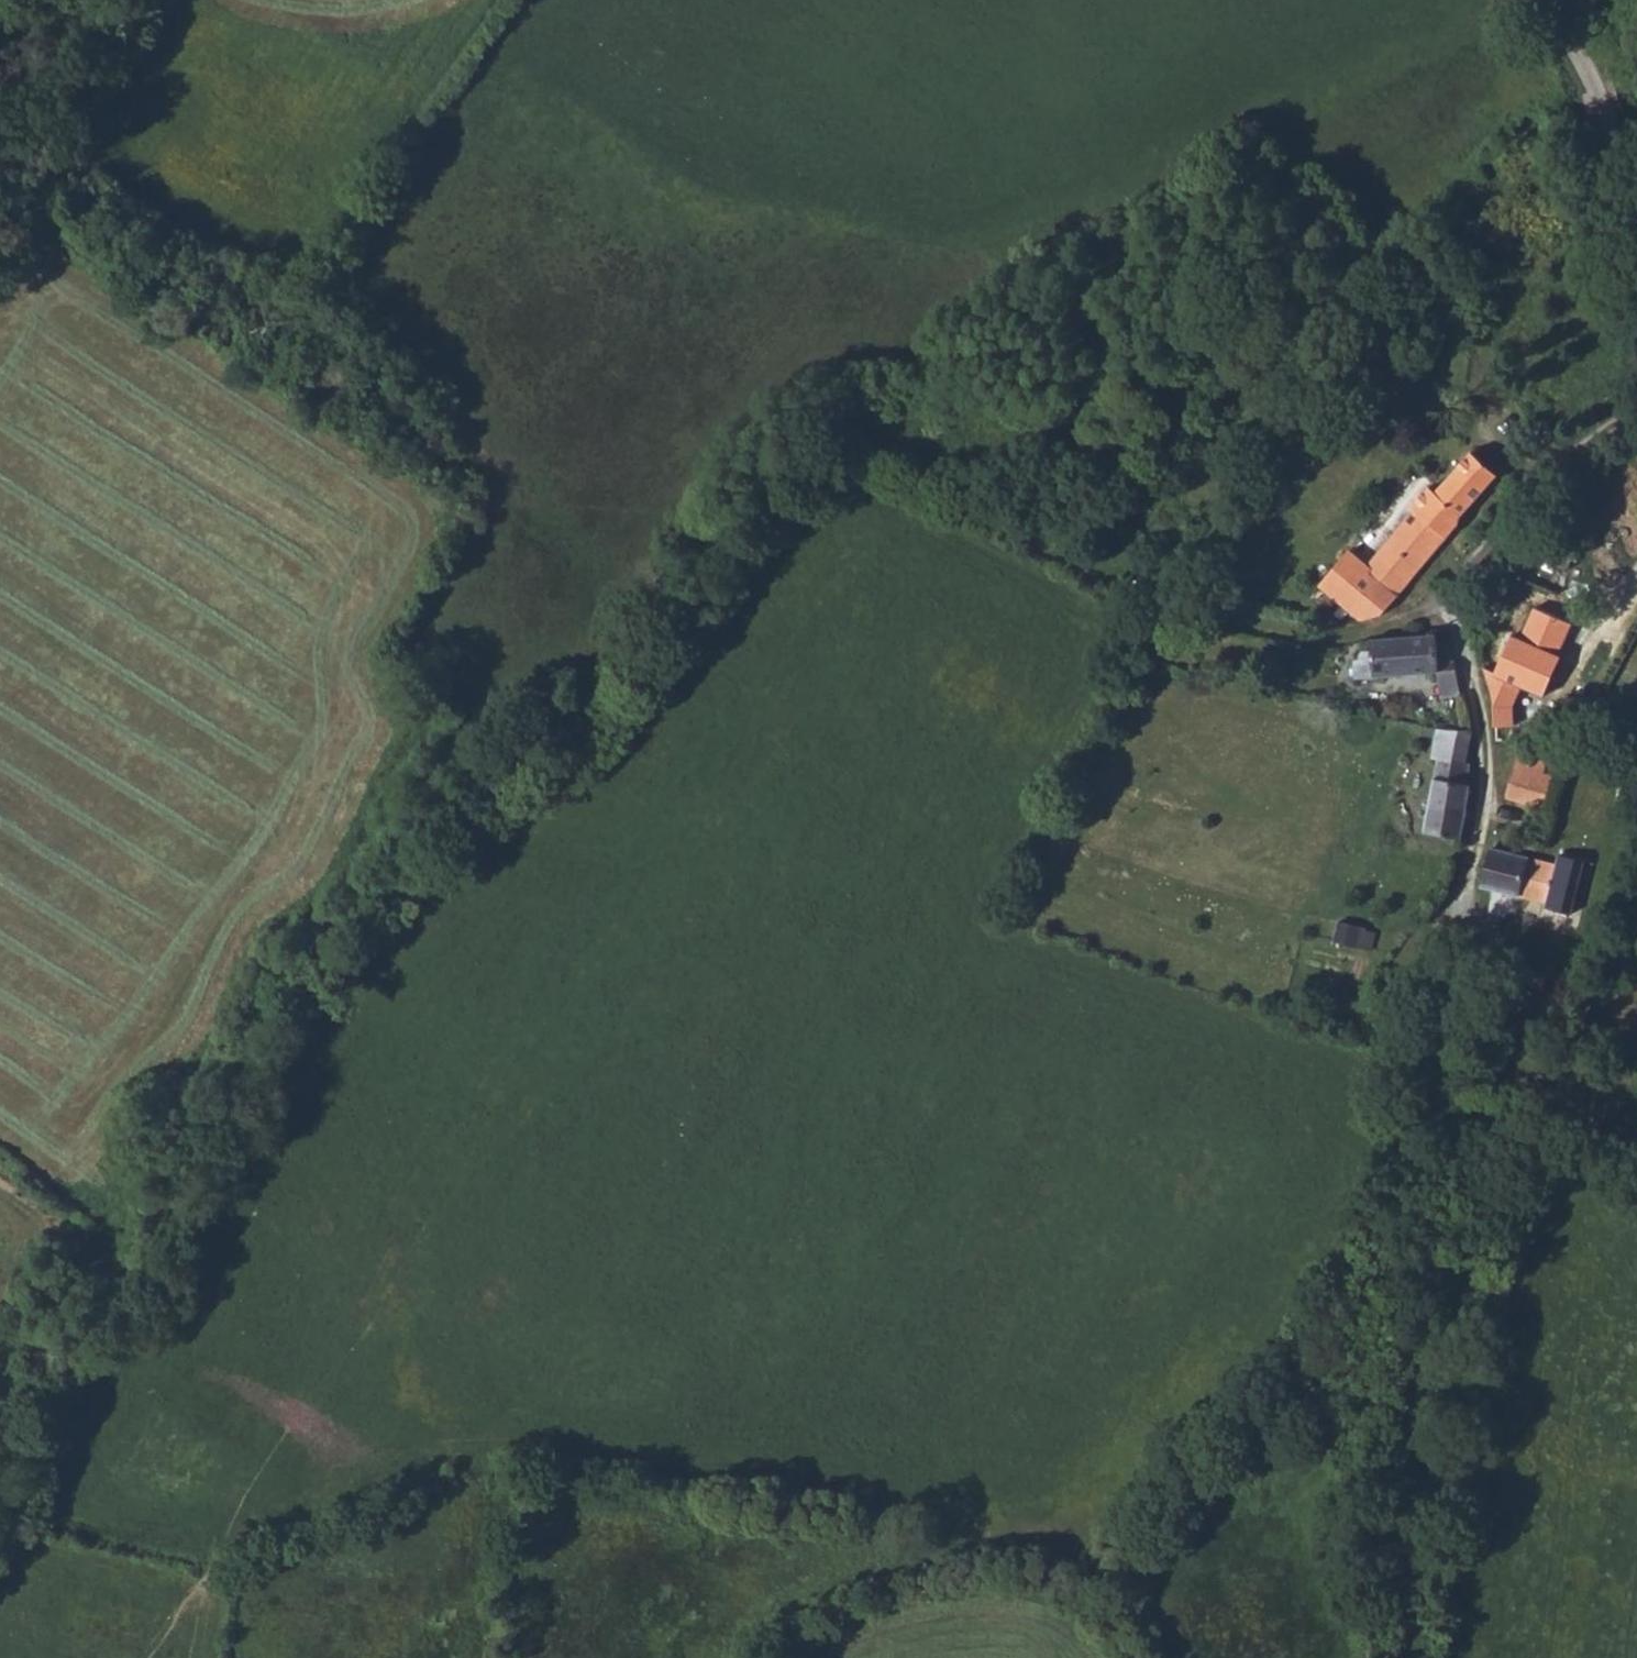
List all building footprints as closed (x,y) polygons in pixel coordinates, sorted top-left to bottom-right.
[(1496,474),(1471,449),(1435,490),(1430,485),(1412,506),(1415,509),(1367,563),(1348,548),(1318,583),(1355,615),(1377,615),(1457,524),(1459,516),(1496,474)] [(1536,606),(1522,638),(1562,655),(1573,624),(1536,606)] [(1495,701),(1495,726),(1512,725),(1514,706),(1524,688),(1543,696),(1562,655),(1522,638),(1514,634),(1496,671),(1484,669),(1489,687),(1495,701)] [(1360,646),(1360,657),(1353,658),(1356,679),(1439,672),(1435,635),(1367,641),(1366,647),(1360,646)] [(1424,830),(1458,839),(1470,788),(1468,783),(1471,760),(1467,759),(1472,733),(1445,728),(1433,785),(1424,830)] [(1497,776),(1510,779),(1517,751),(1504,748),(1497,776)] [(1542,807),(1554,759),(1519,750),(1506,796),(1542,807)] [(1478,882),(1546,900),(1553,874),(1554,865),(1524,855),(1491,847),(1487,846),(1478,882)]
